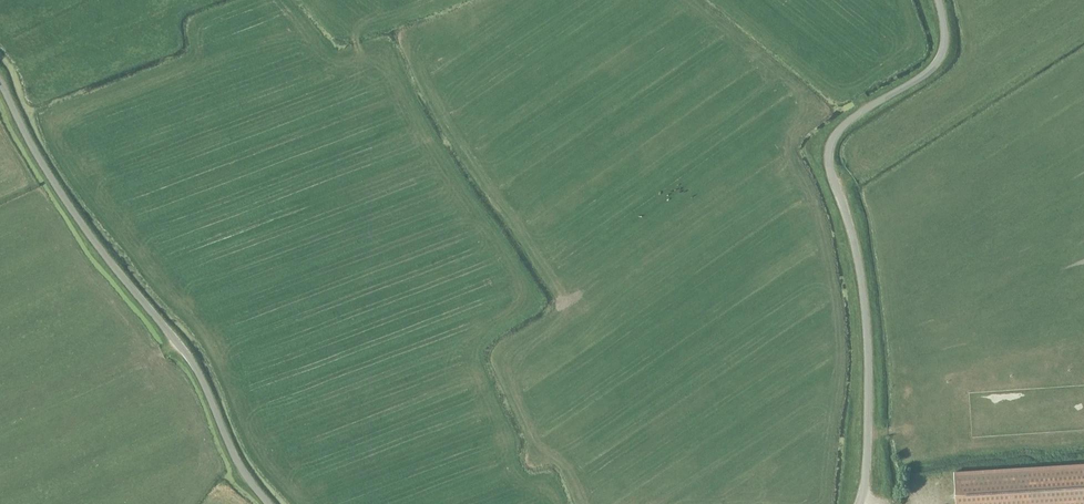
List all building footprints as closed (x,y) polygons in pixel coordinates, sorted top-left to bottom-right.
[(954,473),(956,503),(1083,503),(1083,465),(954,473)]
